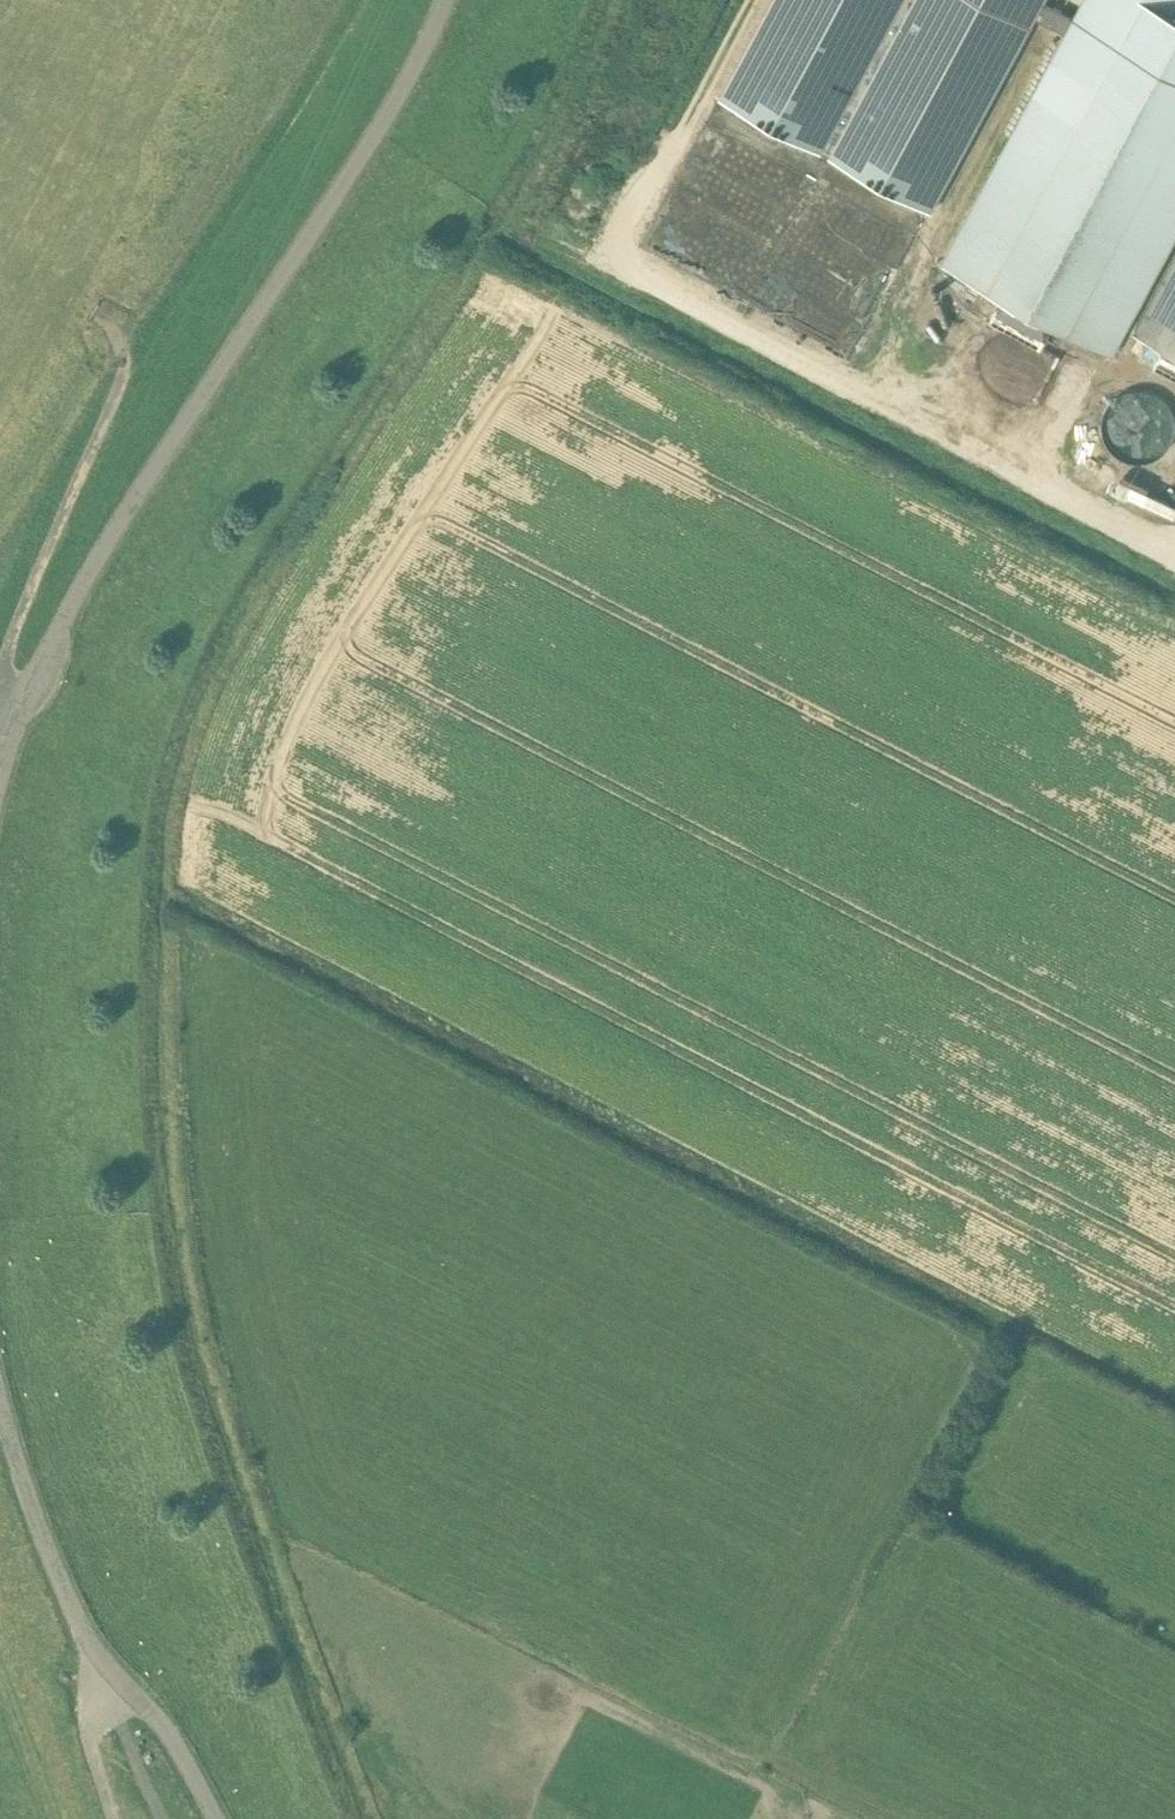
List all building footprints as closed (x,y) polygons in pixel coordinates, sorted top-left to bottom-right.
[(719,98),(930,211),(1035,17),(1066,34),(1075,17),(1065,12),(1043,0),(1044,0),(772,0),(719,98)] [(1174,411),(1174,397),(1120,372),(1096,428),(1107,433),(1108,430),(1157,452),(1174,411)]
